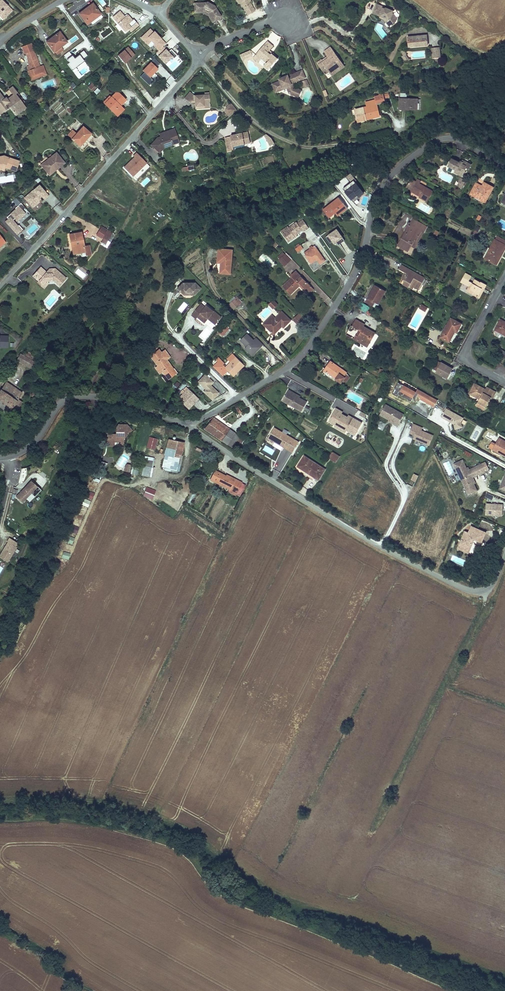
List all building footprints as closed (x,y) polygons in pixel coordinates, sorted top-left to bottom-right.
[(6,5),(1,0),(0,0),(0,17),(4,20),(12,11),(6,5)] [(93,0),(84,7),(86,10),(81,13),(88,21),(91,19),(93,21),(103,12),(93,0)] [(237,3),(239,2),(241,7),(242,6),(247,14),(253,10),(249,2),(250,1),(249,0),(235,0),(237,3)] [(207,2),(192,3),(192,13),(202,12),(206,13),(211,22),(219,17),(213,5),(207,2)] [(376,4),(372,13),(378,16),(379,17),(381,15),(385,18),(384,20),(388,25),(394,21),(395,18),(392,14),(390,13),(391,11),(376,4)] [(378,16),(378,18),(382,19),(387,26),(388,25),(384,20),(385,18),(381,15),(379,17),(378,16)] [(151,29),(141,37),(165,64),(173,56),(174,58),(177,55),(171,49),(169,51),(164,46),(166,43),(155,31),(153,32),(151,29)] [(50,45),(56,52),(62,47),(68,42),(60,32),(51,39),(53,42),(50,45)] [(407,36),(408,48),(426,46),(425,35),(407,36)] [(265,41),(255,54),(261,58),(265,62),(262,65),(267,69),(276,58),(267,51),(271,46),(265,41)] [(45,65),(41,66),(34,44),(24,47),(27,55),(28,54),(31,61),(29,61),(31,69),(28,70),(31,78),(48,72),(45,65)] [(128,47),(119,55),(126,63),(135,55),(128,47)] [(319,59),(314,62),(320,70),(325,67),(328,71),(332,68),(334,70),(341,65),(329,48),(323,52),(325,56),(327,58),(321,62),(320,60),(319,59)] [(431,48),(431,58),(439,57),(438,48),(431,48)] [(86,59),(85,58),(90,54),(86,49),(81,53),(81,54),(77,58),(71,51),(66,55),(72,62),(70,63),(75,69),(78,66),(79,66),(83,63),(83,62),(86,59)] [(251,58),(257,63),(261,58),(255,54),(251,58)] [(155,58),(142,69),(145,72),(140,76),(149,85),(154,80),(151,77),(159,69),(159,63),(155,58)] [(82,64),(75,70),(78,73),(85,68),(82,64)] [(332,68),(328,71),(331,76),(343,67),(341,65),(334,70),(332,68)] [(85,68),(78,73),(81,76),(87,70),(85,68)] [(278,81),(270,85),(274,92),(279,90),(278,88),(284,85),(285,87),(287,92),(294,95),(297,89),(293,87),(291,83),(303,77),(300,71),(289,76),(291,78),(288,79),(287,78),(283,79),(282,77),(277,79),(278,81)] [(90,88),(94,93),(101,87),(96,82),(90,88)] [(26,101),(15,86),(7,92),(11,97),(13,99),(6,104),(0,96),(0,107),(4,112),(10,107),(16,115),(26,107),(23,103),(26,101)] [(368,118),(381,114),(377,103),(386,100),(383,91),(379,93),(379,94),(375,95),(376,98),(366,101),(368,105),(359,108),(360,112),(357,113),(359,118),(368,116),(368,118)] [(6,104),(13,99),(11,97),(8,99),(7,98),(5,99),(0,92),(0,96),(6,104)] [(106,104),(117,115),(120,112),(118,110),(122,106),(128,101),(121,93),(115,98),(114,97),(106,104)] [(192,94),(186,100),(191,105),(193,103),(197,103),(197,105),(197,109),(206,109),(206,111),(212,110),(211,97),(206,97),(196,98),(192,94)] [(403,97),(404,108),(418,108),(418,97),(403,97)] [(57,112),(63,107),(60,104),(54,109),(57,112)] [(120,112),(117,115),(119,118),(126,111),(122,106),(118,110),(120,112)] [(76,127),(69,136),(82,145),(80,147),(84,150),(96,135),(85,127),(81,132),(76,127)] [(157,141),(151,148),(161,156),(165,150),(173,147),(172,143),(180,141),(176,131),(168,134),(169,137),(160,140),(157,141)] [(227,141),(230,154),(237,152),(236,149),(253,145),(250,135),(227,141)] [(58,153),(42,166),(48,174),(56,167),(58,170),(66,163),(58,153)] [(136,153),(134,156),(135,157),(124,167),(133,176),(147,163),(136,153)] [(2,170),(6,171),(6,168),(17,171),(20,161),(9,158),(8,160),(4,159),(5,157),(2,157),(0,157),(0,171),(2,170)] [(462,176),(467,166),(471,168),(473,163),(462,158),(461,161),(460,160),(459,162),(452,158),(448,166),(456,170),(455,172),(462,176)] [(56,167),(48,174),(50,176),(58,170),(56,167)] [(432,190),(410,178),(406,187),(411,189),(420,194),(419,197),(427,201),(432,190)] [(462,188),(467,181),(461,178),(456,185),(462,188)] [(354,181),(344,189),(353,202),(364,193),(354,181)] [(487,202),(495,187),(486,182),(483,186),(477,182),(472,191),(481,196),(480,198),(487,202)] [(38,201),(42,197),(45,201),(49,197),(40,186),(25,199),(34,209),(40,203),(38,201)] [(334,205),(324,212),(328,217),(335,213),(338,211),(340,214),(349,208),(340,196),(332,202),(334,205)] [(334,205),(332,202),(322,209),(324,212),(334,205)] [(18,222),(26,215),(19,207),(16,210),(17,210),(8,218),(9,220),(6,223),(18,235),(23,230),(19,226),(19,227),(14,221),(16,220),(18,222)] [(304,229),(309,226),(303,217),(298,221),(297,220),(289,225),(289,226),(282,231),(288,240),(296,235),(295,233),(296,232),(302,228),(303,229),(304,229)] [(408,250),(414,239),(416,240),(421,229),(424,231),(426,226),(418,222),(416,226),(412,225),(408,222),(405,228),(407,229),(403,235),(405,237),(403,241),(401,240),(398,244),(408,250)] [(476,236),(481,227),(477,225),(473,234),(476,236)] [(102,227),(100,231),(105,235),(104,237),(108,240),(111,236),(108,234),(110,232),(102,227)] [(337,229),(327,236),(331,243),(336,239),(339,244),(345,240),(337,229)] [(68,235),(72,254),(77,253),(84,251),(85,256),(91,255),(88,245),(84,246),(81,233),(68,235)] [(498,235),(495,240),(504,245),(504,239),(498,235)] [(504,250),(504,245),(495,240),(490,248),(492,250),(486,260),(496,265),(500,257),(498,256),(503,249),(504,250)] [(298,252),(303,248),(299,243),(294,247),(298,252)] [(311,243),(302,252),(310,260),(314,256),(318,260),(323,256),(311,243)] [(222,262),(221,273),(228,274),(229,269),(232,270),(234,249),(220,248),(219,258),(224,258),(224,262),(222,262)] [(281,258),(279,260),(284,266),(290,260),(284,254),(281,258)] [(425,277),(401,264),(399,268),(405,271),(407,272),(406,274),(407,275),(405,279),(402,284),(408,287),(410,282),(414,284),(420,287),(425,277)] [(33,276),(39,281),(42,285),(46,281),(53,281),(59,287),(64,281),(61,278),(63,276),(55,269),(52,272),(51,271),(48,271),(47,272),(41,267),(33,276)] [(83,279),(86,274),(78,268),(74,272),(83,279)] [(310,285),(296,270),(291,275),(293,276),(295,278),(292,280),(290,278),(282,286),(288,292),(290,289),(293,292),(301,285),(305,289),(310,285)] [(471,276),(465,273),(460,281),(468,286),(470,287),(467,293),(476,298),(481,288),(484,290),(487,285),(481,281),(480,283),(474,280),(472,284),(468,281),(471,276)] [(179,290),(185,296),(188,293),(193,293),(196,296),(202,290),(196,284),(184,284),(179,290)] [(385,290),(375,285),(372,289),(374,290),(371,296),(369,295),(365,301),(372,305),(374,301),(377,303),(385,290)] [(226,300),(230,304),(235,300),(239,304),(242,301),(234,293),(226,300)] [(235,300),(230,304),(235,309),(239,304),(235,300)] [(274,300),(270,304),(274,309),(278,305),(274,300)] [(182,313),(188,305),(184,301),(177,309),(182,313)] [(359,310),(367,313),(370,306),(362,303),(359,310)] [(203,305),(193,316),(198,320),(199,318),(206,324),(209,320),(211,318),(218,324),(223,319),(209,307),(208,309),(203,305)] [(310,320),(301,311),(295,317),(304,326),(310,320)] [(270,323),(267,327),(274,334),(283,325),(284,327),(291,321),(282,312),(276,318),(273,315),(267,320),(270,323)] [(450,318),(439,338),(448,343),(454,332),(455,333),(460,323),(450,318)] [(375,333),(363,326),(364,324),(355,319),(350,326),(357,331),(352,339),(367,347),(375,333)] [(495,331),(504,336),(504,323),(501,321),(495,331)] [(224,324),(218,331),(223,336),(230,329),(224,324)] [(254,357),(265,346),(258,339),(255,341),(249,334),(242,341),(249,348),(249,347),(252,350),(249,352),(254,357)] [(0,335),(0,352),(0,346),(8,347),(9,336),(1,335),(0,335)] [(163,353),(156,343),(150,347),(155,353),(152,355),(159,366),(161,364),(165,370),(163,372),(169,380),(177,374),(168,360),(163,353)] [(163,353),(168,360),(171,358),(166,351),(163,353)] [(21,354),(17,360),(32,369),(36,362),(21,354)] [(226,376),(231,371),(237,377),(247,365),(234,354),(229,359),(233,363),(229,367),(226,365),(228,363),(222,357),(214,365),(226,376)] [(343,376),(346,371),(329,361),(325,367),(328,370),(327,372),(336,378),(335,379),(341,383),(345,377),(343,376)] [(452,368),(437,361),(433,369),(436,371),(435,372),(447,378),(452,368)] [(157,367),(161,373),(163,372),(165,370),(161,364),(159,366),(157,367)] [(212,386),(215,383),(207,375),(200,383),(208,390),(206,393),(214,400),(221,394),(214,388),(213,389),(211,387),(212,386)] [(416,398),(418,394),(421,396),(420,399),(435,406),(439,399),(418,388),(417,387),(416,391),(399,382),(393,393),(398,396),(399,394),(412,401),(414,397),(416,398)] [(0,391),(0,400),(12,408),(18,399),(22,393),(5,383),(0,391)] [(469,392),(478,397),(475,404),(484,409),(490,397),(492,398),(495,391),(485,386),(484,388),(474,383),(469,392)] [(288,390),(282,401),(302,411),(307,402),(299,398),(292,394),(293,393),(288,390)] [(193,403),(196,400),(197,401),(200,398),(191,391),(188,393),(186,392),(179,400),(190,409),(194,404),(193,403)] [(412,401),(399,394),(398,396),(411,402),(412,401)] [(18,399),(12,408),(17,409),(22,401),(18,399)] [(405,413),(387,403),(382,413),(390,418),(395,421),(394,423),(398,425),(405,413)] [(336,407),(329,419),(336,423),(335,425),(340,428),(341,425),(348,428),(356,433),(363,421),(354,417),(353,418),(348,416),(342,413),(343,411),(336,407)] [(447,408),(442,416),(452,421),(453,420),(454,421),(455,423),(456,428),(463,426),(462,421),(464,417),(447,408)] [(208,420),(203,428),(211,432),(233,446),(239,435),(213,418),(211,422),(208,420)] [(125,441),(126,437),(134,431),(135,426),(130,420),(123,420),(120,422),(119,426),(117,428),(111,428),(111,426),(103,423),(100,434),(105,435),(110,435),(109,440),(114,440),(114,443),(121,444),(121,441),(125,441)] [(429,445),(434,435),(422,430),(423,427),(415,423),(410,432),(414,434),(416,434),(415,437),(414,438),(429,445)] [(274,425),(268,435),(274,439),(275,439),(283,444),(288,448),(293,441),(296,443),(298,440),(274,425)] [(167,444),(183,448),(184,442),(172,439),(174,435),(170,434),(167,444)] [(498,437),(492,448),(496,450),(498,447),(504,451),(504,441),(498,437)] [(292,450),(296,443),(293,441),(288,448),(292,450)] [(181,456),(183,448),(167,444),(163,460),(177,464),(180,456),(181,456)] [(157,446),(155,453),(161,455),(164,447),(157,446)] [(327,457),(335,462),(340,454),(331,450),(327,457)] [(151,477),(155,457),(144,455),(140,475),(151,477)] [(303,455),(297,466),(317,478),(324,467),(303,455)] [(472,478),(469,470),(467,471),(466,469),(463,460),(455,464),(459,472),(462,477),(469,494),(476,491),(473,484),(472,480),(473,480),(472,478)] [(487,462),(481,465),(484,472),(490,470),(487,462)] [(484,472),(481,465),(471,469),(474,477),(484,472)] [(228,491),(235,494),(239,487),(242,482),(227,474),(226,476),(215,470),(211,479),(230,488),(228,491)] [(32,490),(38,483),(32,477),(17,493),(23,499),(32,490)] [(35,493),(42,486),(38,483),(32,490),(35,493)] [(86,494),(92,497),(95,490),(89,487),(86,494)] [(158,501),(163,492),(154,487),(149,495),(158,501)] [(504,513),(504,503),(488,502),(487,512),(497,512),(500,514),(503,513),(504,513)] [(79,512),(85,514),(88,508),(82,506),(79,512)] [(462,546),(470,549),(473,541),(471,540),(473,536),(475,537),(483,540),(487,530),(472,524),(470,531),(466,529),(463,537),(465,538),(462,546)] [(463,537),(459,547),(469,551),(470,549),(462,546),(465,538),(463,537)] [(16,547),(15,546),(17,542),(9,538),(7,542),(0,555),(0,558),(8,562),(16,547)]
